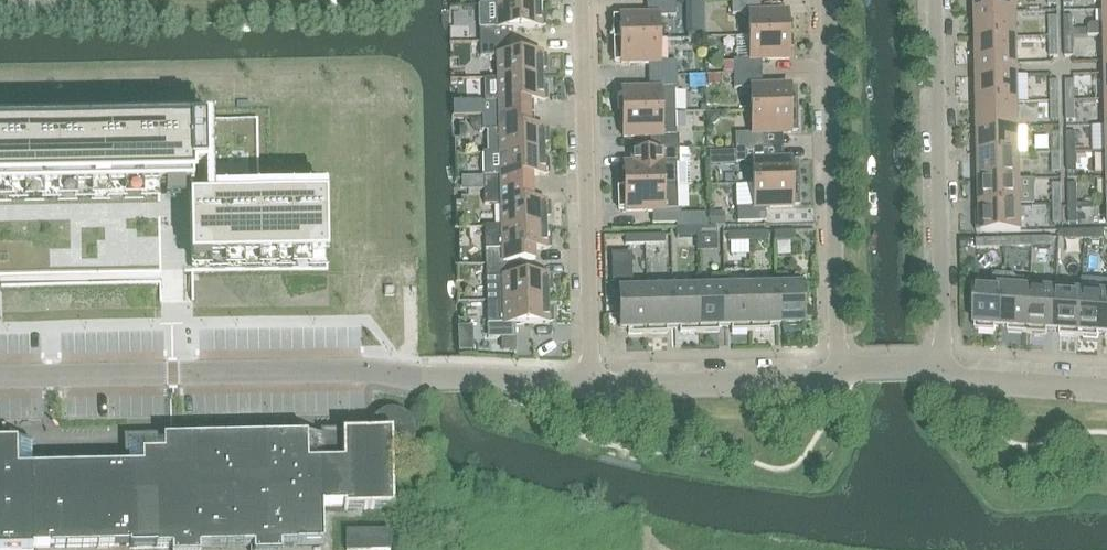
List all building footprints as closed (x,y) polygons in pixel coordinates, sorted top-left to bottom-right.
[(8,15),(30,14),(29,0),(8,0),(8,15)] [(749,37),(789,36),(789,32),(788,32),(788,12),(760,13),(760,0),(739,0),(732,0),(732,15),(749,14),(749,37)] [(977,14),(1016,13),(1016,0),(977,0),(977,14)] [(699,12),(699,2),(678,1),(678,12),(699,12)] [(613,18),(614,40),(659,39),(659,17),(676,16),(675,2),(647,2),(647,16),(620,16),(620,18),(613,18)] [(479,5),(480,28),(480,42),(508,42),(508,28),(541,28),(541,26),(545,26),(545,13),(541,13),(540,4),(496,5),(479,5)] [(1106,11),(1106,24),(1092,24),(1088,28),(1089,37),(1106,37),(1106,11)] [(977,14),(978,40),(1016,39),(1016,13),(977,14)] [(1049,37),(1058,37),(1058,17),(1049,17),(1049,37)] [(1065,37),(1074,36),(1073,17),(1064,17),(1065,37)] [(737,60),(733,60),(734,74),(762,74),(762,60),(789,60),(788,39),(789,39),(789,36),(749,37),(736,37),(737,60)] [(1074,36),(1065,37),(1065,57),(1074,57),(1074,36)] [(1058,37),(1049,37),(1050,57),(1059,57),(1058,37)] [(649,63),(649,76),(677,76),(677,61),(660,61),(659,39),(614,40),(615,62),(621,62),(621,64),(649,63)] [(977,71),(1017,70),(1016,39),(978,40),(978,63),(977,63),(977,71)] [(498,57),(498,79),(542,78),(542,69),(546,69),(546,55),(542,55),(542,54),(509,55),(508,42),(480,42),(480,57),(498,57)] [(1017,70),(977,71),(977,79),(978,79),(979,102),(1018,101),(1017,70)] [(751,88),(751,111),(797,110),(796,88),(790,88),(790,86),(762,87),(762,74),(734,74),(734,89),(751,88)] [(675,113),(675,90),(678,90),(677,76),(649,76),(649,90),(622,90),(623,111),(622,111),(622,114),(675,113)] [(542,78),(498,79),(485,79),(485,102),(482,102),(482,116),(531,115),(530,102),(543,102),(543,100),(547,100),(547,87),(543,87),(542,78)] [(1051,101),(1060,101),(1059,81),(1050,82),(1051,101)] [(1066,101),(1075,101),(1075,81),(1066,81),(1066,101)] [(979,102),(980,128),(1018,127),(1018,101),(979,102)] [(1060,101),(1051,101),(1051,122),(1060,121),(1060,101)] [(1075,101),(1066,101),(1067,121),(1076,121),(1075,101)] [(735,134),(736,148),(764,148),(763,134),(791,134),(791,132),(798,131),(797,110),(751,111),(752,133),(735,134)] [(679,149),(679,135),(676,135),(675,113),(622,114),(622,118),(623,118),(623,138),(651,137),(651,150),(679,149)] [(531,115),(482,116),(482,131),(488,131),(488,153),(544,152),(544,143),(548,143),(548,129),(544,129),(544,128),(531,128),(531,115)] [(258,119),(188,120),(0,123),(0,277),(1,277),(36,277),(110,275),(143,275),(161,274),(184,274),(191,274),(193,274),(259,273),(328,272),(326,190),(259,191),(258,119)] [(980,128),(980,154),(1019,153),(1018,127),(980,128)] [(1052,153),(1061,153),(1060,133),(1052,133),(1052,153)] [(1076,133),(1067,133),(1067,152),(1076,152),(1076,133)] [(753,162),(753,185),(799,184),(798,162),(792,162),(792,160),(764,161),(764,148),(736,148),(736,163),(753,162)] [(677,186),(676,164),(679,164),(679,149),(651,150),(631,151),(631,164),(624,164),(624,166),(617,167),(618,188),(663,187),(677,186)] [(544,152),(488,153),(483,153),(484,178),(484,191),(533,189),(533,176),(545,176),(545,174),(549,174),(548,161),(544,161),(544,152)] [(1076,152),(1067,152),(1068,173),(1077,173),(1076,152)] [(980,154),(981,180),(1020,179),(1019,153),(980,154)] [(1052,153),(1052,173),(1061,173),(1061,153),(1052,153)] [(484,178),(462,179),(462,191),(484,191),(484,178)] [(981,180),(981,207),(1020,206),(1020,179),(981,180)] [(799,184),(753,185),(754,207),(737,208),(737,222),(766,222),(765,208),(793,208),(793,206),(799,205),(799,184)] [(1078,204),(1077,184),(1068,184),(1069,204),(1078,204)] [(1062,185),(1053,185),(1053,204),(1062,204),(1062,185)] [(663,187),(618,188),(619,210),(625,210),(625,212),(653,211),(653,224),(681,224),(681,209),(664,209),(663,187)] [(533,189),(484,191),(484,205),(501,205),(502,227),(546,226),(546,217),(550,217),(550,203),(546,203),(546,202),(533,202),(533,189)] [(1084,203),(1085,225),(1101,224),(1100,203),(1084,203)] [(1053,204),(1054,225),(1062,225),(1062,204),(1053,204)] [(1078,204),(1069,204),(1069,224),(1078,224),(1078,204)] [(1020,206),(981,207),(982,212),(976,212),(977,233),(1021,232),(1020,206)] [(502,227),(485,228),(486,265),(514,264),(534,263),(534,250),(547,250),(547,248),(551,248),(550,235),(546,235),(546,226),(502,227)] [(716,227),(696,228),(697,236),(717,236),(716,227)] [(696,228),(676,228),(677,237),(697,236),(696,228)] [(1085,239),(1085,230),(1065,231),(1065,240),(1085,239)] [(1085,230),(1085,239),(1105,239),(1105,230),(1085,230)] [(768,232),(748,233),(749,242),(769,241),(768,232)] [(774,232),(774,241),(795,241),(795,232),(774,232)] [(748,233),(728,233),(729,242),(749,242),(748,233)] [(665,235),(643,236),(643,245),(665,244),(665,235)] [(625,236),(625,245),(643,245),(643,236),(625,236)] [(1033,247),(1033,238),(1013,239),(1013,247),(1033,247)] [(1033,238),(1033,247),(1053,247),(1053,238),(1033,238)] [(986,239),(986,248),(1007,248),(1007,239),(986,239)] [(648,334),(647,290),(632,291),(631,254),(612,255),(613,294),(620,294),(621,330),(628,330),(628,335),(648,334)] [(514,264),(486,265),(487,302),(548,300),(548,291),(552,291),(551,277),(548,278),(547,276),(514,277),(514,264)] [(775,274),(776,287),(777,326),(783,325),(783,331),(803,330),(803,307),(808,307),(808,286),(788,287),(787,274),(775,274)] [(996,326),(1002,326),(1005,274),(997,274),(992,277),(992,287),(973,285),(971,306),(977,306),(975,330),(995,331),(996,326)] [(1005,274),(1002,326),(1008,327),(1008,332),(1027,333),(1030,289),(1017,288),(1017,279),(1014,275),(1005,274)] [(712,289),(698,289),(699,333),(719,332),(719,327),(725,327),(724,288),(724,275),(711,276),(712,289)] [(776,287),(750,288),(751,332),(771,331),(771,326),(777,326),(776,287)] [(750,288),(724,288),(725,327),(731,327),(731,332),(751,332),(750,288)] [(698,289),(673,290),(674,328),(680,328),(680,333),(699,333),(698,289)] [(1047,329),(1053,330),(1056,291),(1030,289),(1027,333),(1047,334),(1047,329)] [(673,290),(647,290),(648,334),(667,334),(667,328),(674,328),(673,290)] [(1059,335),(1079,337),(1082,293),(1056,291),(1053,330),(1060,330),(1059,335)] [(1105,333),(1106,301),(1106,294),(1082,293),(1079,337),(1098,338),(1099,333),(1105,333)] [(548,300),(487,302),(488,339),(502,338),(516,338),(516,325),(549,324),(549,322),(553,322),(552,309),(548,309),(548,300)] [(473,326),(458,327),(459,352),(474,351),(473,326)] [(516,338),(502,338),(502,351),(516,350),(516,338)] [(33,548),(129,546),(129,549),(172,548),(172,549),(200,549),(200,548),(254,547),(254,549),(281,549),(281,546),(324,545),(323,507),(344,507),(344,510),(394,509),(393,453),(398,452),(402,450),(406,447),(409,443),(411,439),(412,434),(412,429),(410,425),(408,420),(404,417),(400,415),(395,413),(390,413),(386,414),(381,417),(378,420),(375,424),(373,429),(373,433),(343,434),(343,437),(322,438),(322,436),(128,439),(129,466),(32,468),(31,441),(0,442),(0,549),(33,549),(33,548)] [(346,549),(390,549),(390,531),(346,532),(346,549)]
